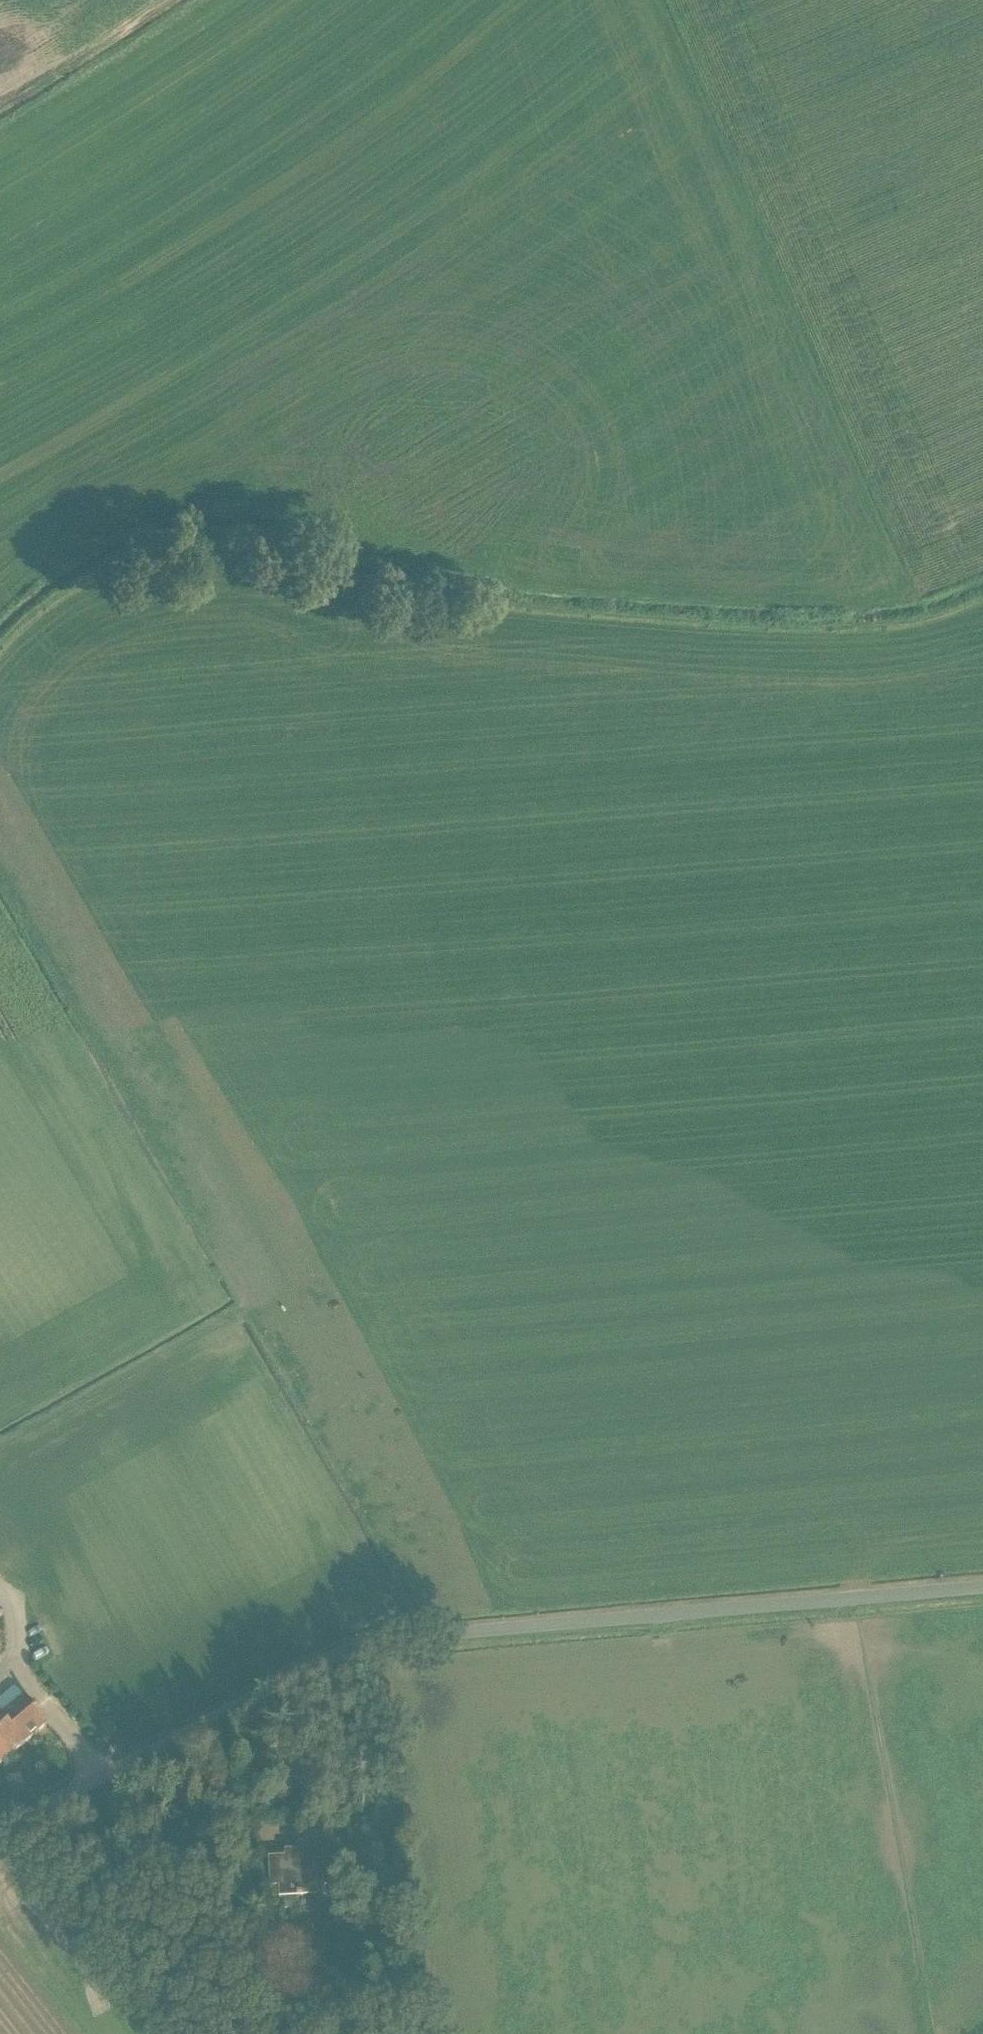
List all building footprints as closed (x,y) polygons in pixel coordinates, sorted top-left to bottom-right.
[(46,1726),(15,1690),(0,1703),(0,1765),(46,1726)] [(267,1859),(269,1879),(269,1888),(279,1887),(279,1897),(296,1896),(324,1895),(324,1883),(323,1863),(309,1863),(308,1852),(289,1853),(289,1857),(267,1859)]
